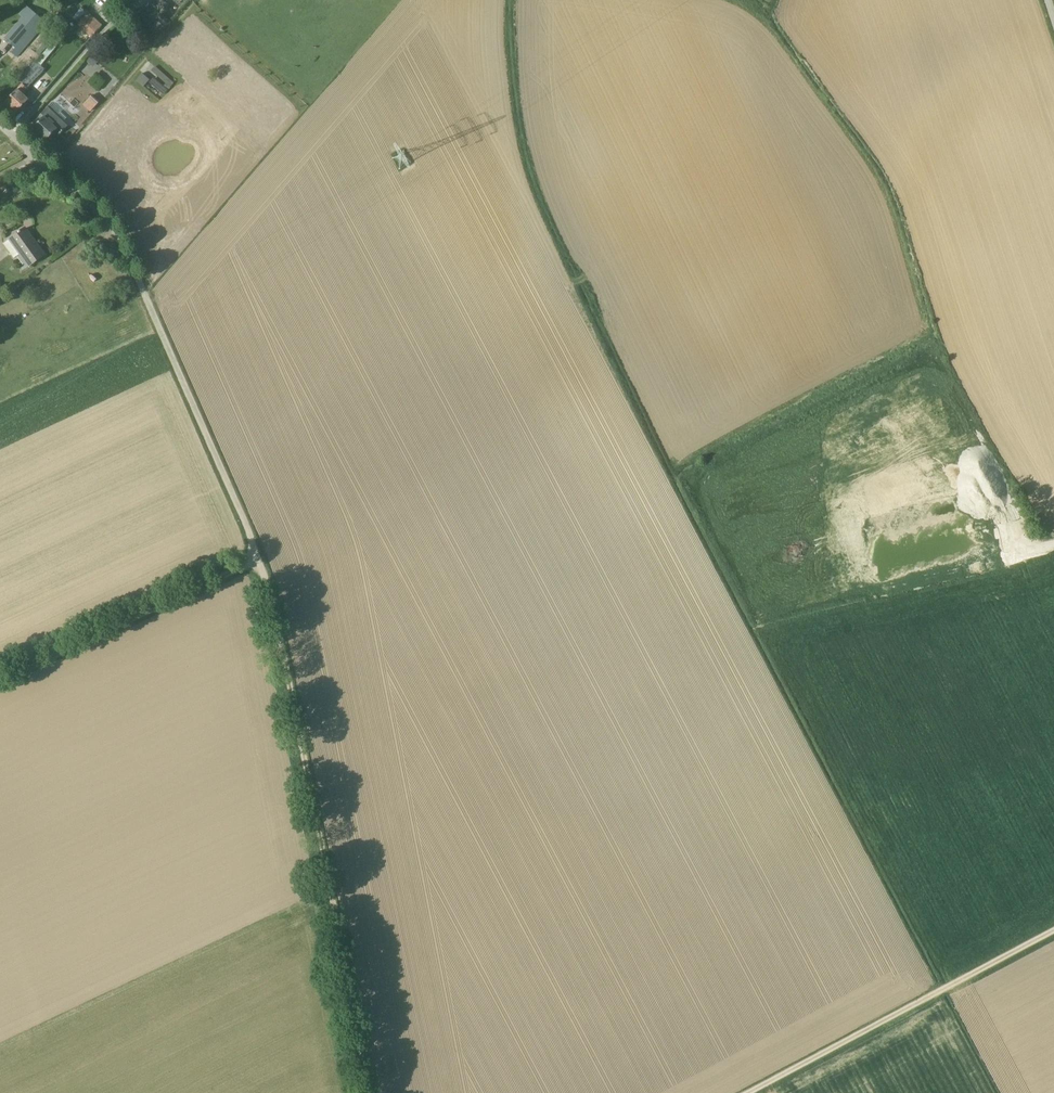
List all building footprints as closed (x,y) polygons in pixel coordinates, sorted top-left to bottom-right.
[(161,14),(169,6),(163,0),(157,0),(140,17),(158,35),(170,23),(161,14)] [(73,17),(79,23),(88,13),(81,8),(73,17)] [(44,22),(30,9),(4,39),(18,51),(44,22)] [(62,30),(67,35),(72,29),(69,26),(67,24),(62,30)] [(30,87),(45,68),(37,61),(22,80),(30,87)] [(159,68),(148,80),(164,94),(175,82),(159,68)] [(149,81),(142,75),(137,81),(144,87),(149,82),(149,81)] [(28,101),(21,94),(26,88),(22,84),(6,102),(17,113),(28,101)] [(99,103),(91,96),(83,105),(90,112),(99,103)] [(69,126),(48,106),(42,114),(45,117),(34,129),(46,140),(56,131),(60,135),(69,126)] [(45,255),(26,229),(15,236),(4,244),(14,259),(20,254),(29,266),(34,263),(45,255)]
